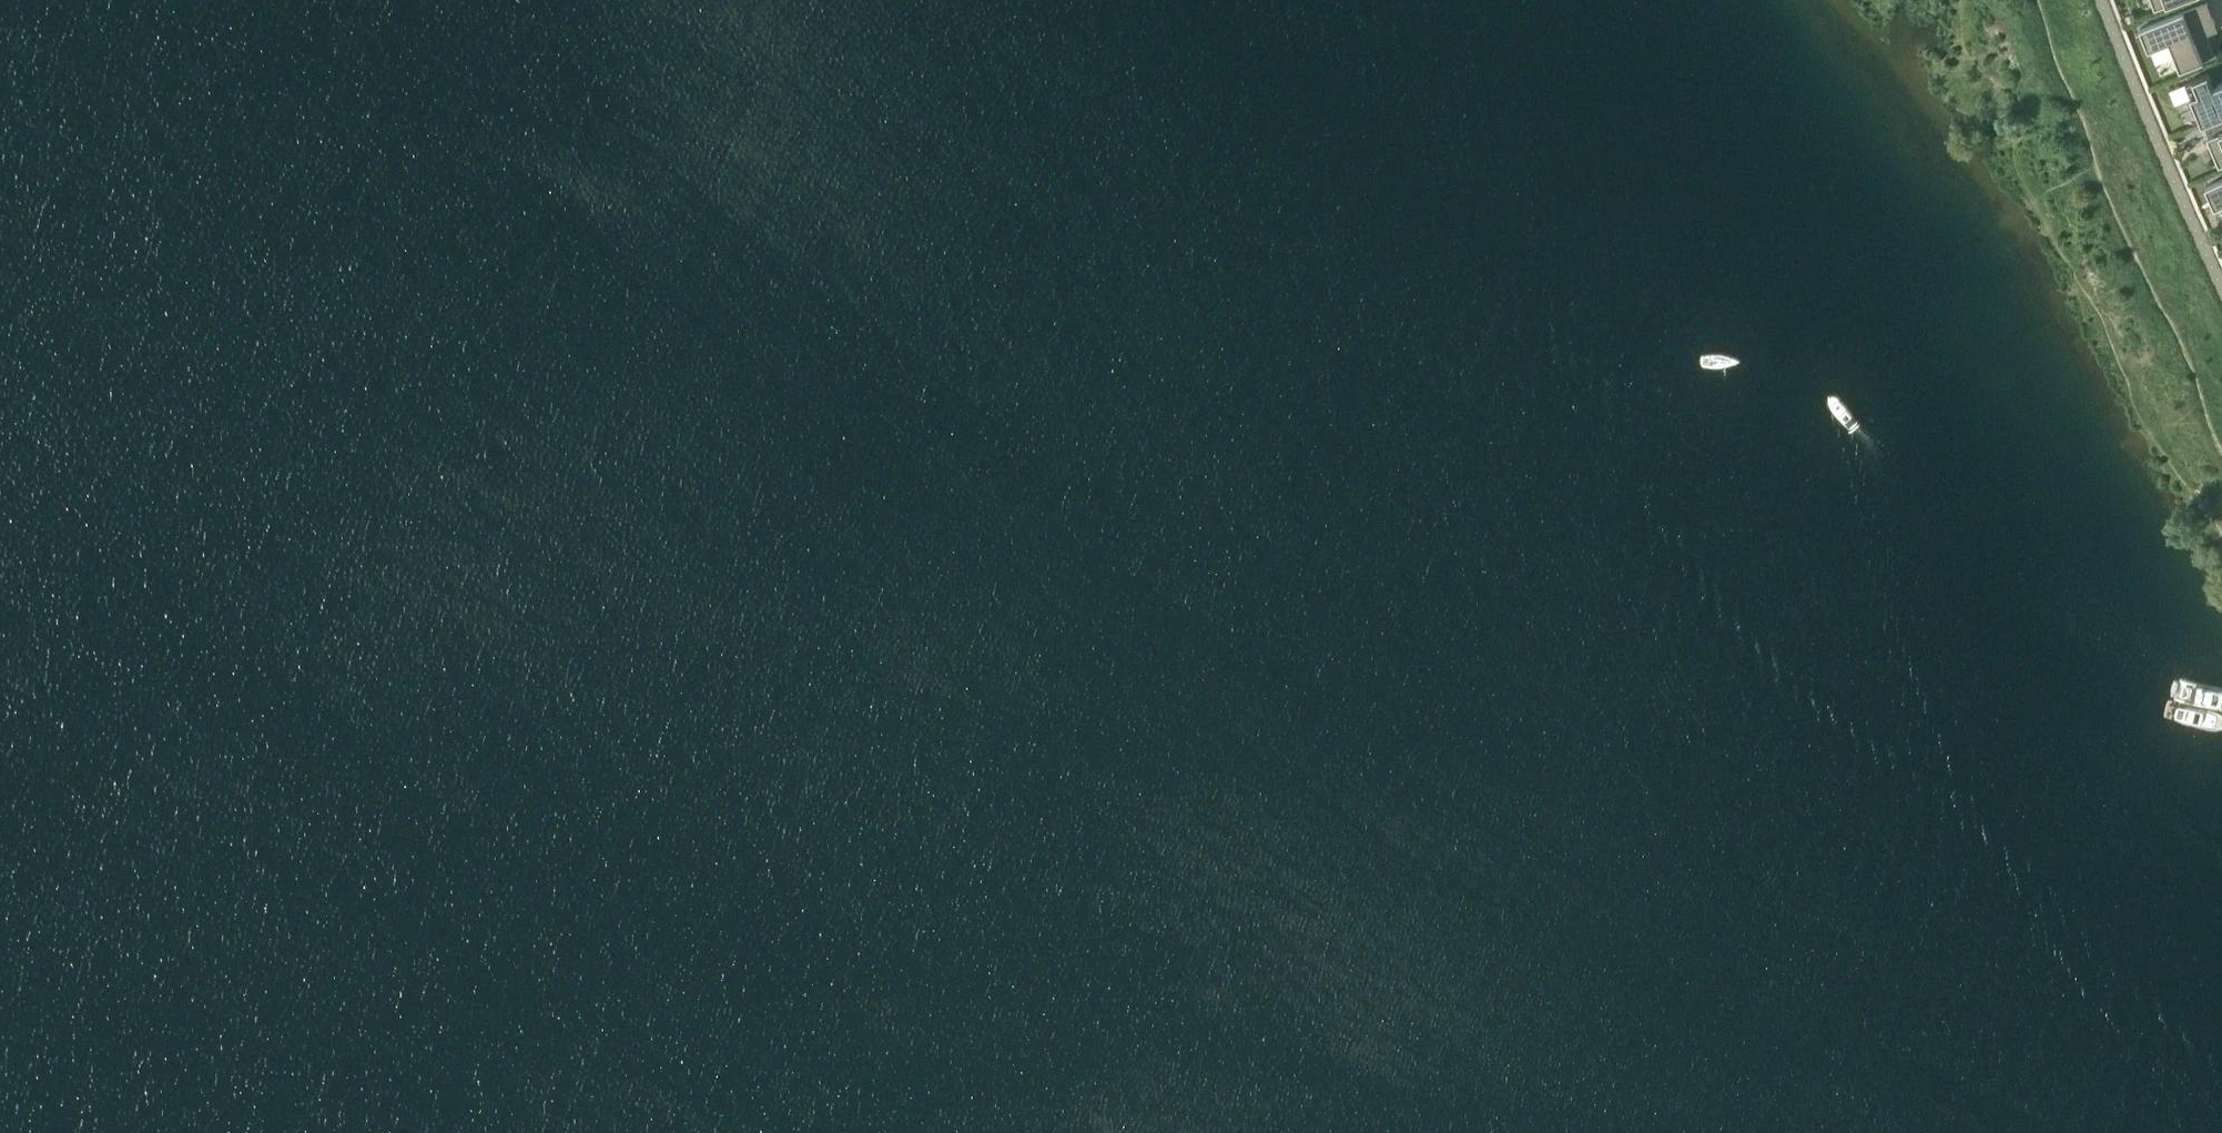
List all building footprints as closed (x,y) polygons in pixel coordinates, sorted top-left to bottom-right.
[(2204,27),(2216,23),(2207,1),(2141,27),(2150,49),(2170,41),(2181,69),(2215,55),(2204,27)] [(2203,123),(2221,115),(2221,82),(2215,85),(2209,72),(2186,82),(2203,123)] [(2203,123),(2220,163),(2221,163),(2221,115),(2203,123)] [(2206,186),(2216,207),(2221,205),(2221,179),(2206,186)]
